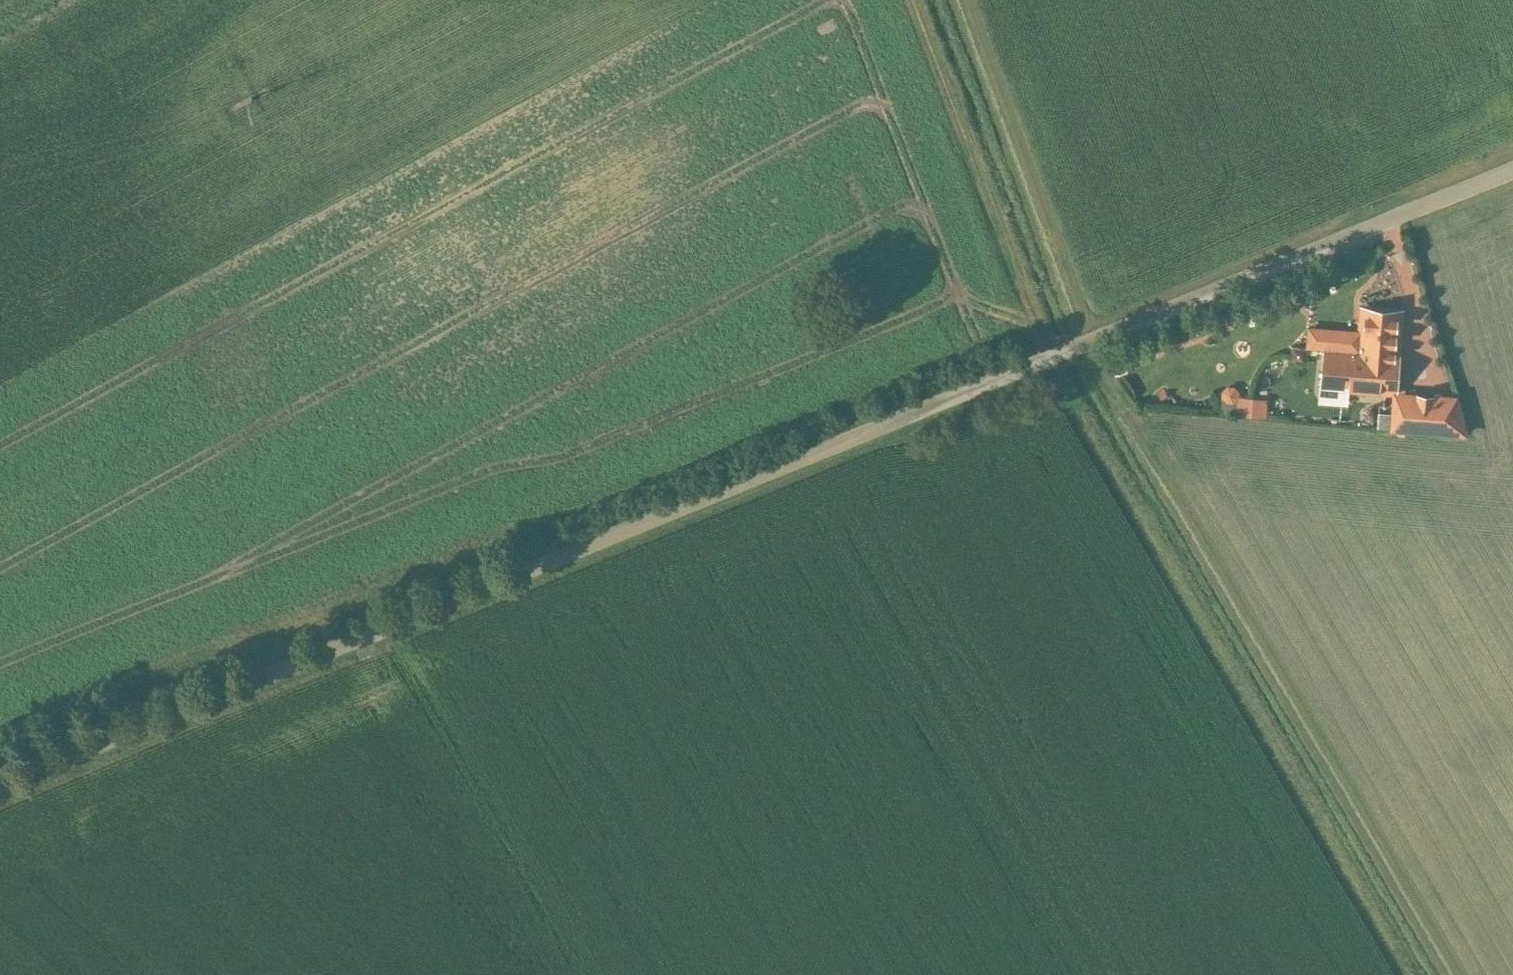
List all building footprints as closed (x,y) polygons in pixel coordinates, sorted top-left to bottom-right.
[(1403,311),(1362,308),(1360,332),(1359,349),(1331,347),(1326,347),(1326,348),(1323,387),(1395,392),(1398,352),(1399,352),(1403,311)] [(1333,328),(1308,326),(1306,341),(1310,346),(1326,348),(1326,347),(1331,347),(1333,329),(1333,328)] [(1360,332),(1333,329),(1331,347),(1359,349),(1360,332)] [(1225,396),(1241,401),(1245,388),(1229,383),(1225,396)] [(1456,396),(1395,392),(1393,417),(1416,419),(1416,428),(1416,429),(1430,430),(1430,419),(1463,421),(1456,396)] [(1271,416),(1274,397),(1243,393),(1241,412),(1271,416)] [(1463,421),(1430,419),(1430,430),(1466,433),(1465,431),(1463,421)]
